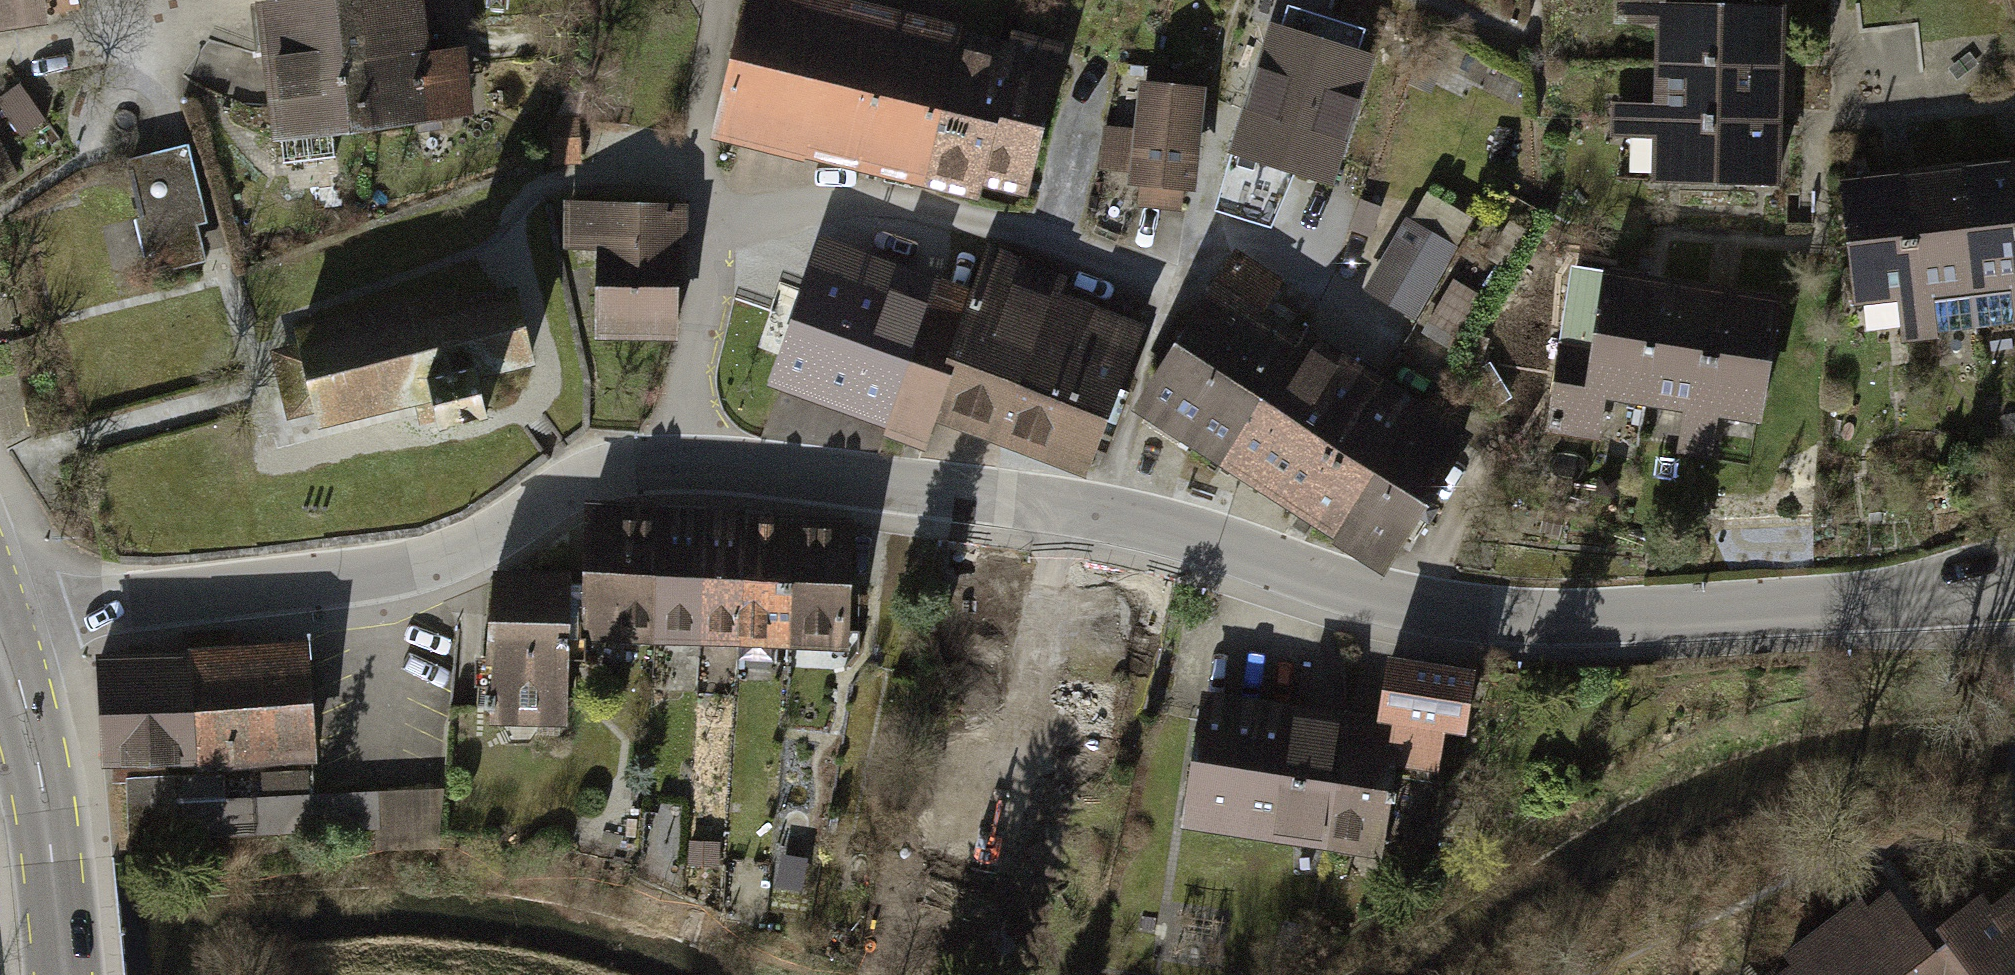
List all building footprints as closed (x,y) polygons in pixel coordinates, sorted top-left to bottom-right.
[(36,24),(33,0),(0,0),(0,30),(36,24)] [(415,0),(366,0),(317,5),(324,72),(421,62),(415,0)] [(820,0),(754,0),(721,133),(820,157),(858,9),(820,0)] [(317,5),(248,12),(262,149),(331,142),(324,72),(317,5)] [(1779,6),(1644,5),(1643,71),(1778,72),(1779,6)] [(960,35),(858,9),(820,157),(923,183),(960,35)] [(1275,30),(1231,137),(1320,173),(1364,67),(1275,30)] [(1025,194),(1062,49),(1015,37),(1013,48),(960,35),(923,183),(980,198),(984,183),(1025,194)] [(465,128),(458,58),(421,62),(324,72),(331,142),(465,128)] [(1607,108),(1607,128),(1778,129),(1778,72),(1643,71),(1643,109),(1607,108)] [(1199,92),(1131,87),(1128,134),(1099,131),(1096,179),(1140,182),(1138,220),(1189,224),(1199,92)] [(0,98),(0,111),(15,136),(36,124),(15,89),(0,98)] [(1649,192),(1777,193),(1778,129),(1607,128),(1607,149),(1649,150),(1649,192)] [(188,143),(128,159),(143,217),(136,218),(147,262),(204,247),(199,225),(208,223),(188,143)] [(1272,229),(1289,178),(1237,161),(1220,213),(1272,229)] [(1956,174),(1971,306),(2014,301),(2014,167),(1956,174)] [(1956,174),(1897,180),(1912,313),(1971,306),(1956,174)] [(1897,180),(1838,187),(1853,319),(1912,313),(1897,180)] [(1430,197),(1415,222),(1461,248),(1475,223),(1430,197)] [(675,212),(564,209),(563,261),(594,260),(591,347),(669,347),(675,212)] [(1456,255),(1403,221),(1360,289),(1413,322),(1456,255)] [(888,274),(810,247),(758,396),(836,423),(888,274)] [(1062,281),(983,253),(967,302),(922,428),(1001,455),(1054,302),(1062,281)] [(1280,287),(1231,256),(1177,342),(1264,397),(1300,342),(1261,317),(1280,287)] [(967,302),(888,274),(836,423),(914,450),(922,428),(967,302)] [(1460,351),(1486,293),(1456,279),(1429,336),(1460,351)] [(1642,287),(1596,280),(1586,353),(1558,350),(1545,445),(1594,452),(1601,409),(1624,412),(1642,287)] [(299,343),(267,350),(285,428),(317,420),(319,420),(321,429),(435,402),(439,423),(491,411),(483,376),(536,364),(517,284),(460,298),(458,289),(296,326),(299,343)] [(1624,412),(1682,420),(1699,295),(1642,287),(1624,412)] [(1727,427),(1749,430),(1767,304),(1699,295),(1682,420),(1675,464),(1721,470),(1727,427)] [(1001,455),(1083,484),(1137,331),(1054,302),(1001,455)] [(1264,397),(1177,342),(1129,418),(1216,473),(1264,397)] [(1300,526),(1384,395),(1300,342),(1264,397),(1216,473),(1300,526)] [(1382,578),(1465,446),(1384,395),(1300,526),(1382,578)] [(652,521),(585,516),(576,645),(643,650),(652,521)] [(695,654),(704,525),(652,521),(643,650),(695,654)] [(742,657),(751,528),(704,525),(695,654),(742,657)] [(786,660),(795,531),(751,528),(742,657),(786,660)] [(840,664),(849,535),(795,531),(786,660),(840,664)] [(562,585),(483,584),(480,738),(559,739),(562,585)] [(297,655),(89,665),(95,775),(187,770),(188,779),(302,774),(297,655)] [(1399,736),(1392,772),(1435,780),(1454,673),(1377,659),(1364,730),(1399,736)] [(1283,715),(1198,700),(1177,827),(1265,843),(1283,715)] [(1283,715),(1265,843),(1372,863),(1392,772),(1399,736),(1283,715)] [(440,830),(446,803),(384,789),(378,816),(440,830)] [(1927,937),(1927,974),(1975,974),(2014,946),(2014,909),(2006,900),(1984,916),(1974,907),(1927,937)] [(1880,974),(1925,974),(1871,901),(1842,922),(1880,974)] [(1815,941),(1840,974),(1880,974),(1842,922),(1815,941)] [(1788,961),(1798,974),(1840,974),(1815,941),(1788,961)] [(1975,974),(2014,974),(2014,946),(1975,974)] [(1788,961),(1768,974),(1798,974),(1788,961)]
